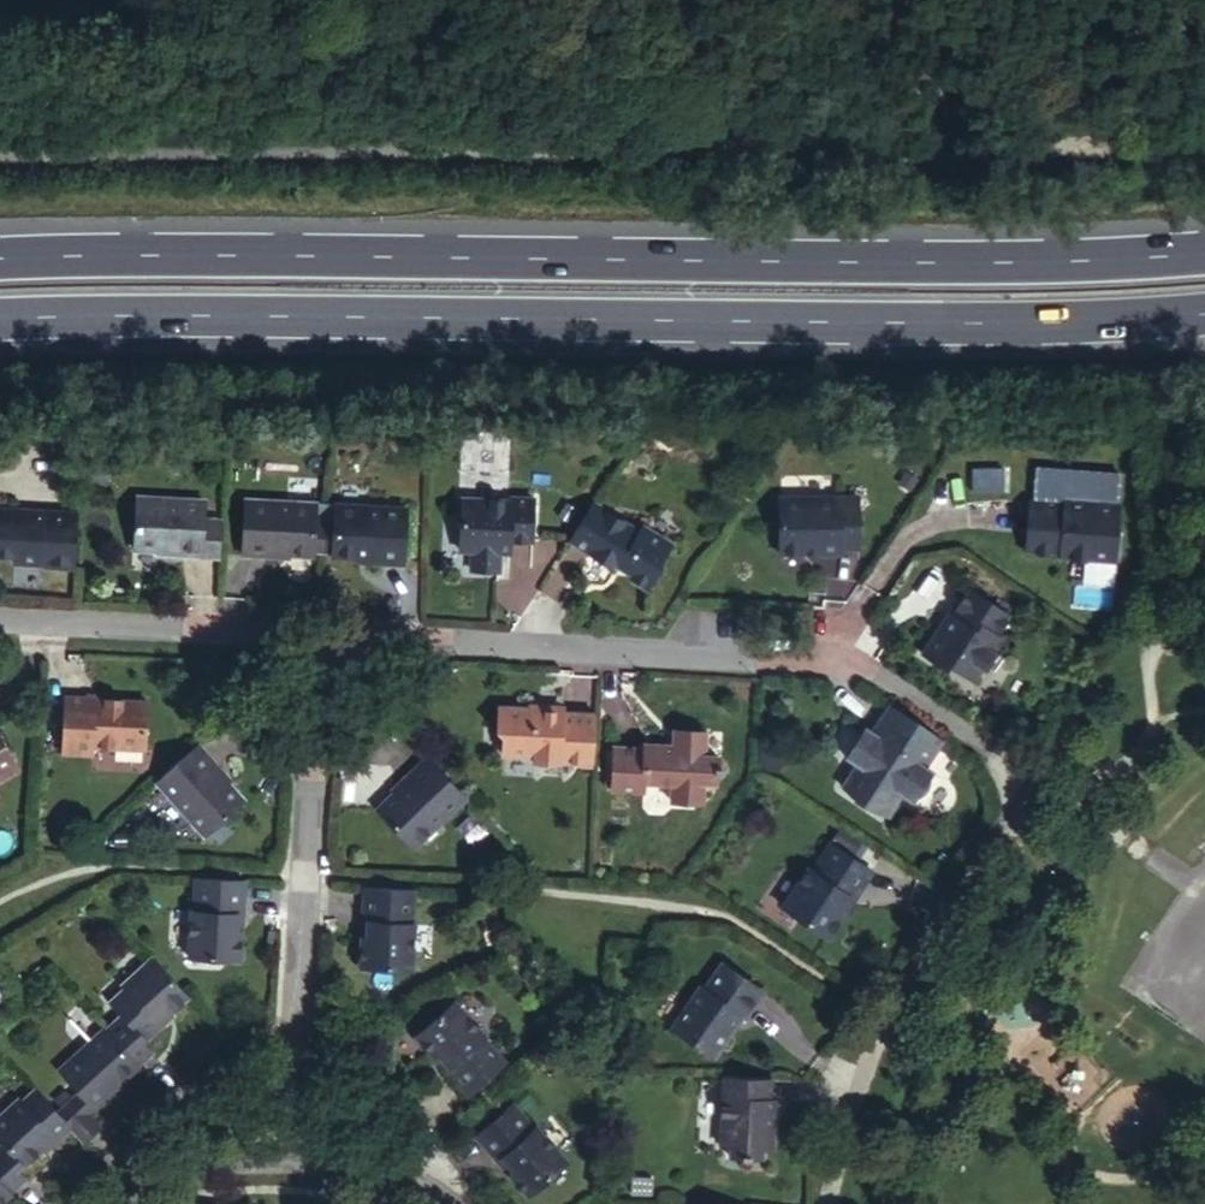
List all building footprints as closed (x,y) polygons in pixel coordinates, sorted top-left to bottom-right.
[(1030,501),(1025,502),(1030,553),(1064,549),(1065,552),(1091,549),(1120,546),(1107,429),(1028,438),(1032,469),(1027,470),(1030,501)] [(175,547),(202,549),(204,512),(204,494),(136,491),(133,542),(157,543),(175,544),(175,547)] [(860,543),(859,491),(780,492),(780,549),(802,549),(806,544),(818,544),(818,549),(841,548),(841,544),(860,543)] [(322,546),(324,516),(314,515),(315,497),(244,492),(241,548),(269,550),(269,547),(288,548),(312,550),(312,545),(322,546)] [(533,538),(536,494),(512,493),(512,496),(464,493),(461,542),(473,543),(472,566),(499,568),(500,548),(501,539),(511,540),(511,536),(533,538)] [(642,525),(595,497),(571,535),(615,562),(620,553),(627,557),(630,571),(649,583),(664,558),(661,556),(673,536),(645,519),(642,525)] [(407,503),(335,498),(332,551),(358,553),(376,554),(376,557),(404,559),(407,503)] [(77,505),(0,501),(0,547),(13,547),(13,554),(42,556),(41,559),(73,561),(77,505)] [(220,550),(222,513),(204,512),(202,549),(220,550)] [(501,539),(500,548),(510,549),(511,540),(501,539)] [(1120,546),(1091,549),(1094,574),(1123,571),(1120,546)] [(615,562),(630,571),(627,557),(620,553),(615,562)] [(947,626),(942,623),(927,648),(953,665),(957,660),(983,676),(1011,635),(1006,630),(1018,609),(976,582),(958,609),(947,626)] [(953,606),(942,623),(947,626),(958,609),(953,606)] [(94,690),(64,689),(63,748),(92,749),(92,742),(143,744),(145,693),(94,692),(94,690)] [(934,764),(951,738),(895,702),(879,727),(871,722),(851,754),(864,762),(850,784),(895,812),(908,792),(922,799),(925,795),(929,794),(933,793),(937,788),(939,785),(940,783),(941,780),(941,776),(939,773),(941,767),(934,764)] [(591,761),(594,709),(561,707),(561,704),(529,703),(528,705),(498,704),(497,727),(503,734),(502,752),(534,753),(534,758),(591,761)] [(722,783),(724,749),(710,749),(712,725),(675,724),(674,742),(644,742),(643,745),(613,743),(611,791),(647,791),(648,784),(662,784),(662,780),(672,780),(672,801),(708,802),(709,782),(722,783)] [(219,759),(198,737),(154,775),(209,831),(249,795),(230,775),(216,762),(219,759)] [(11,769),(0,751),(0,776),(11,769)] [(467,794),(428,753),(404,774),(406,776),(392,788),(373,806),(410,845),(467,794)] [(233,773),(219,759),(216,762),(230,775),(233,773)] [(11,769),(0,776),(0,783),(14,775),(11,769)] [(406,776),(404,774),(390,786),(392,788),(406,776)] [(872,840),(850,825),(842,838),(864,853),(872,840)] [(867,895),(884,870),(840,841),(824,868),(818,865),(789,910),(838,940),(858,908),(854,906),(861,892),(867,895)] [(244,906),(246,871),(197,868),(195,902),(193,902),(190,949),(229,951),(230,950),(233,954),(242,954),(245,951),(245,943),(241,939),(242,938),(243,922),(238,922),(239,906),(244,906)] [(417,884),(367,882),(366,917),(370,917),(370,932),(365,932),(364,949),(365,950),(362,953),(362,961),(365,965),(373,965),(377,961),(378,963),(416,964),(418,917),(416,917),(417,884)] [(748,1010),(767,981),(723,951),(705,978),(701,976),(672,1019),(716,1050),(745,1008),(748,1010)] [(187,992),(151,952),(120,981),(123,984),(109,997),(121,1010),(104,1026),(136,1060),(151,1046),(142,1037),(159,1021),(157,1019),(170,1008),(187,992)] [(444,1065),(467,1091),(505,1061),(485,1035),(486,1034),(457,997),(426,1022),(426,1023),(421,1023),(415,1028),(414,1033),(419,1039),(424,1040),(424,1041),(435,1054),(438,1051),(448,1062),(444,1065)] [(172,1010),(170,1008),(157,1019),(159,1021),(172,1010)] [(104,1026),(103,1024),(59,1065),(81,1089),(59,1109),(72,1123),(85,1137),(101,1122),(88,1108),(94,1102),(96,1103),(111,1088),(110,1087),(137,1062),(136,1060),(104,1026)] [(438,1051),(435,1054),(444,1065),(448,1062),(438,1051)] [(775,1093),(775,1071),(726,1069),(721,1144),(732,1144),(731,1153),(766,1155),(767,1146),(778,1146),(780,1094),(775,1093)] [(72,1123),(59,1109),(37,1085),(24,1097),(21,1094),(0,1113),(0,1136),(4,1140),(0,1144),(0,1179),(9,1189),(24,1176),(16,1167),(23,1161),(24,1162),(42,1146),(54,1135),(56,1137),(72,1123)] [(533,1124),(511,1101),(474,1133),(498,1158),(501,1155),(511,1166),(508,1169),(520,1181),(521,1181),(520,1186),(525,1192),(530,1193),(536,1189),(537,1183),(538,1184),(567,1156),(535,1122),(533,1124)] [(43,1148),(56,1137),(54,1135),(42,1146),(43,1148)] [(501,1155),(498,1158),(508,1169),(511,1166),(501,1155)] [(13,1193),(9,1189),(0,1179),(0,1203),(1,1203),(13,1193)]
